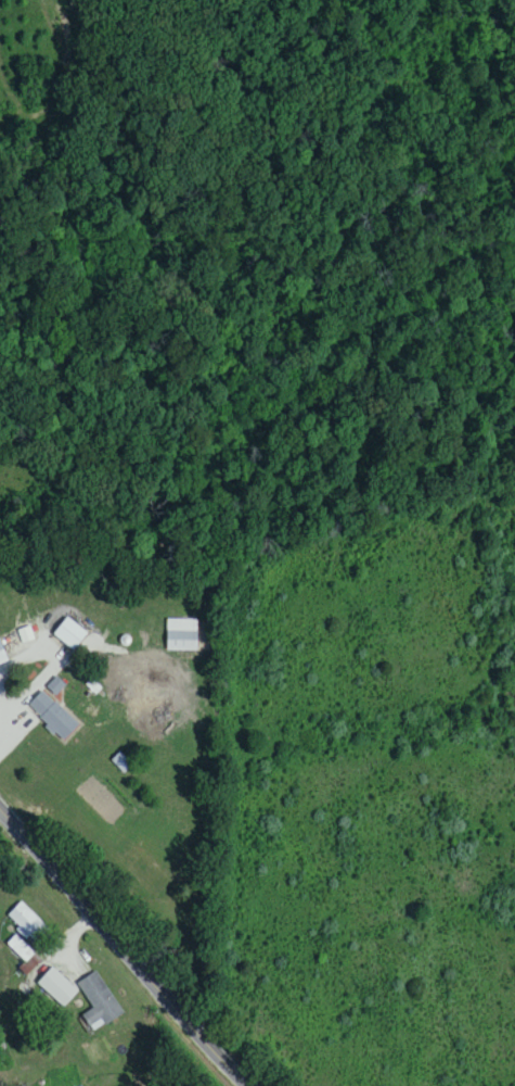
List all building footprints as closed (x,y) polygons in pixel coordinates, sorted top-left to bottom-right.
[(49,632),(73,653),(87,637),(67,618),(58,628),(55,625),(49,632)] [(198,653),(198,621),(167,621),(167,653),(198,653)] [(8,661),(0,645),(0,666),(8,661)] [(28,707),(63,742),(78,726),(43,692),(28,707)] [(21,903),(8,917),(34,944),(48,930),(21,903)] [(26,977),(41,962),(15,937),(7,945),(26,963),(19,970),(26,977)] [(47,980),(59,997),(76,986),(64,969),(47,980)] [(91,1033),(123,1015),(99,972),(78,984),(93,1011),(82,1017),(91,1033)]
